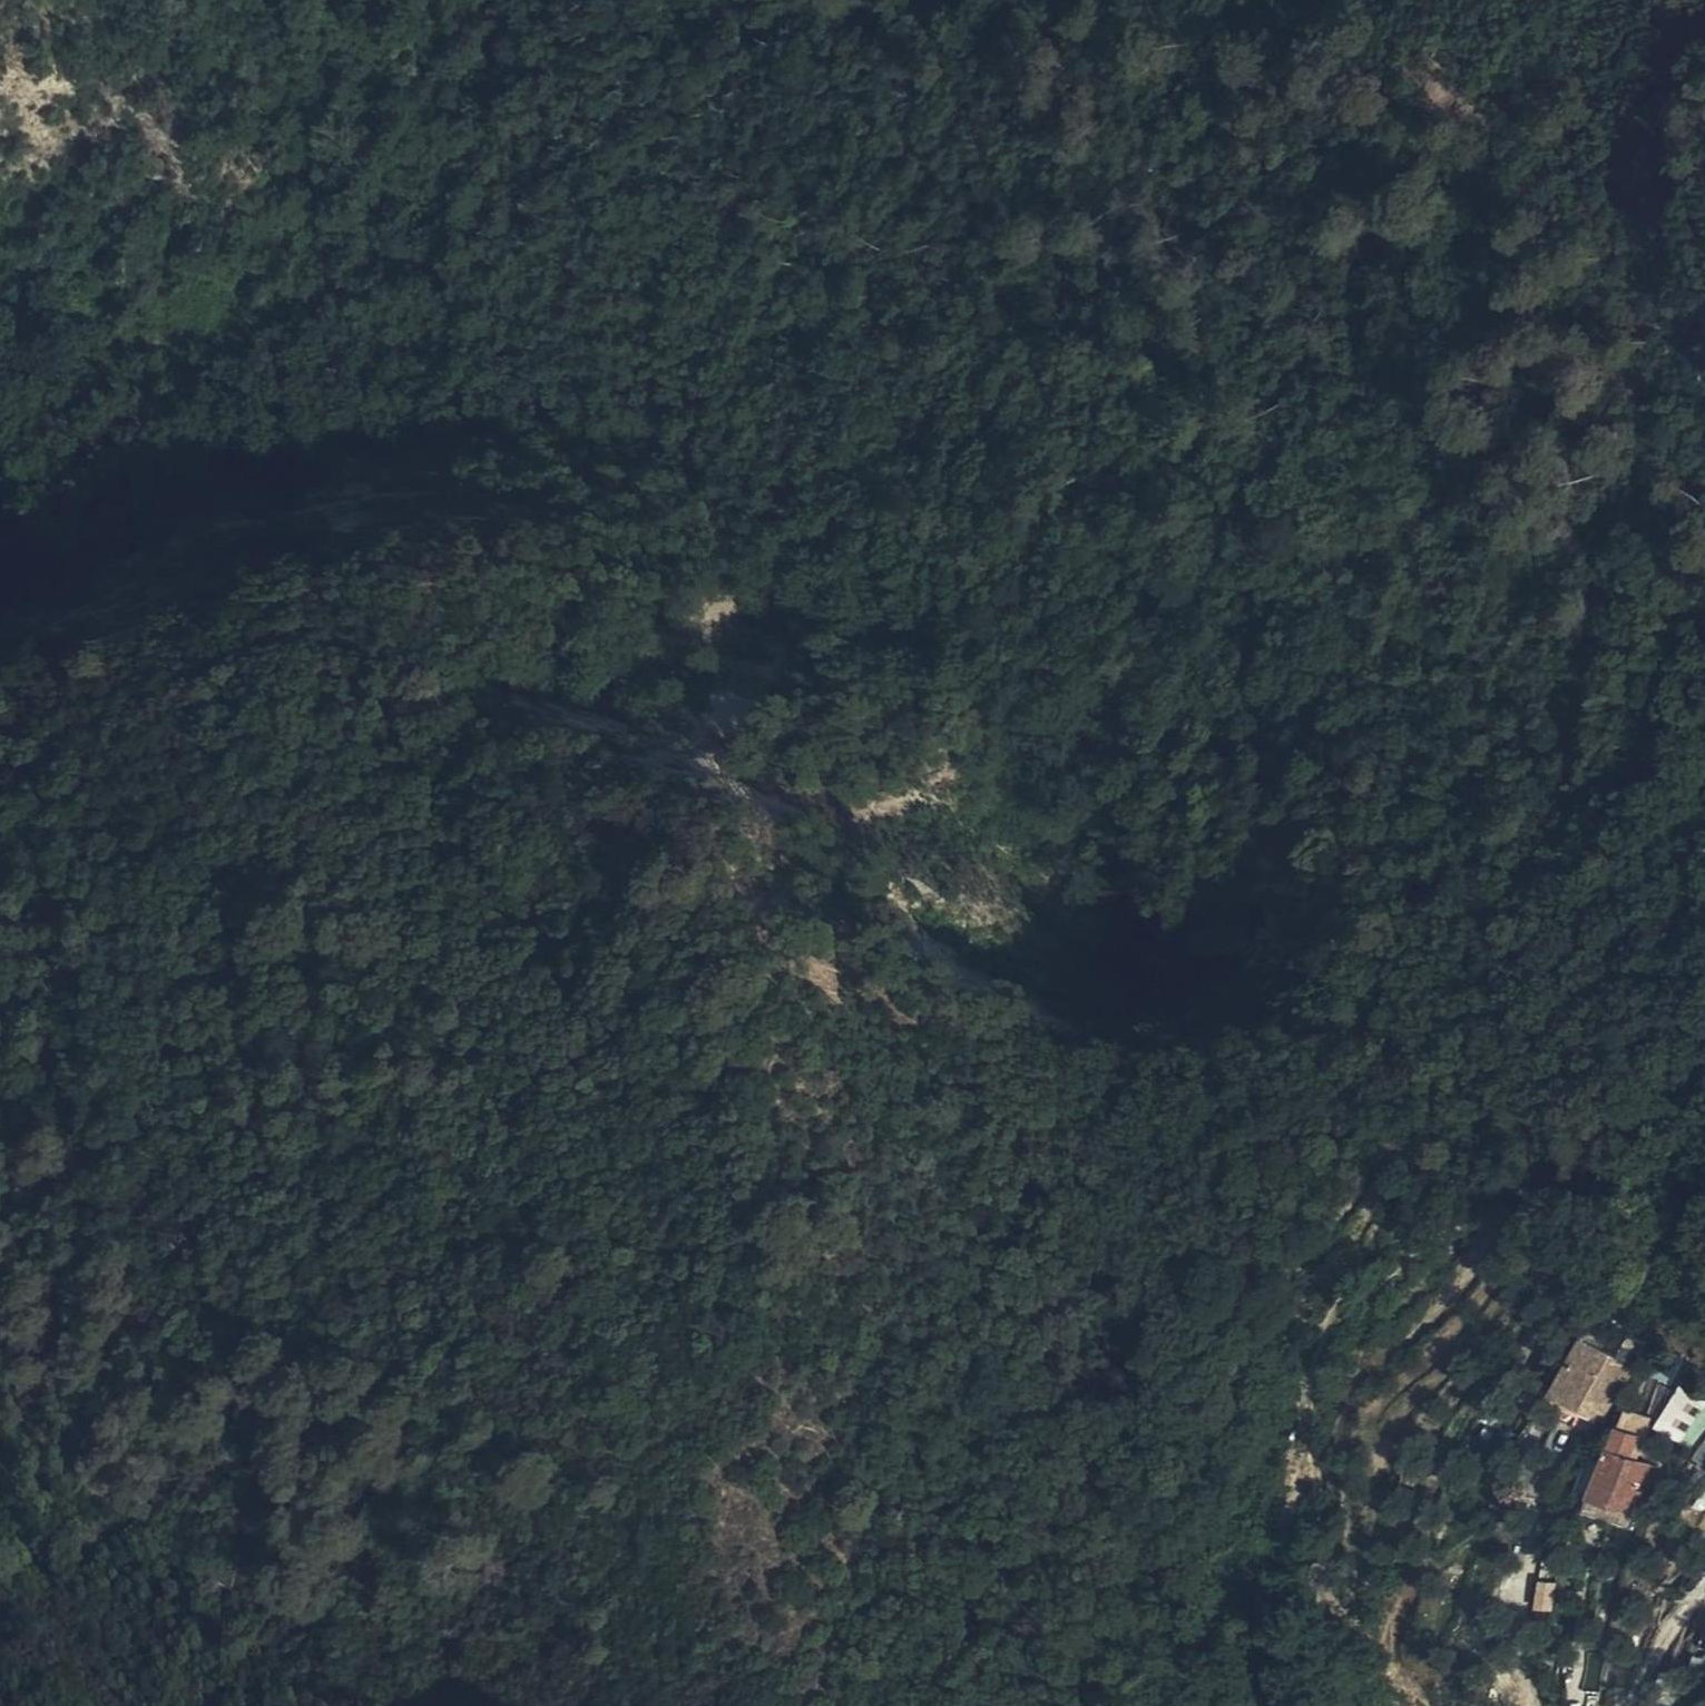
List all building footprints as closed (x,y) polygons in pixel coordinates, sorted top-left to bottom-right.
[(1586,1358),(1590,1361),(1594,1357),(1605,1343),(1588,1332),(1600,1313),(1583,1303),(1548,1358),(1574,1376),(1586,1358)] [(1605,1343),(1617,1324),(1600,1313),(1588,1332),(1605,1343)] [(1632,1334),(1617,1324),(1605,1343),(1620,1353),(1626,1344),(1632,1334)] [(1598,1365),(1607,1372),(1610,1368),(1620,1353),(1605,1343),(1594,1357),(1590,1361),(1598,1365)] [(1574,1376),(1576,1376),(1590,1361),(1586,1358),(1574,1376)] [(1590,1361),(1576,1376),(1596,1389),(1607,1372),(1598,1365),(1590,1361)] [(1687,1449),(1704,1426),(1704,1407),(1680,1388),(1653,1424),(1687,1449)] [(1637,1418),(1614,1409),(1586,1493),(1610,1501),(1627,1507),(1637,1478),(1647,1482),(1658,1452),(1629,1442),(1637,1418)] [(1551,1611),(1552,1582),(1534,1581),(1533,1610),(1551,1611)]
